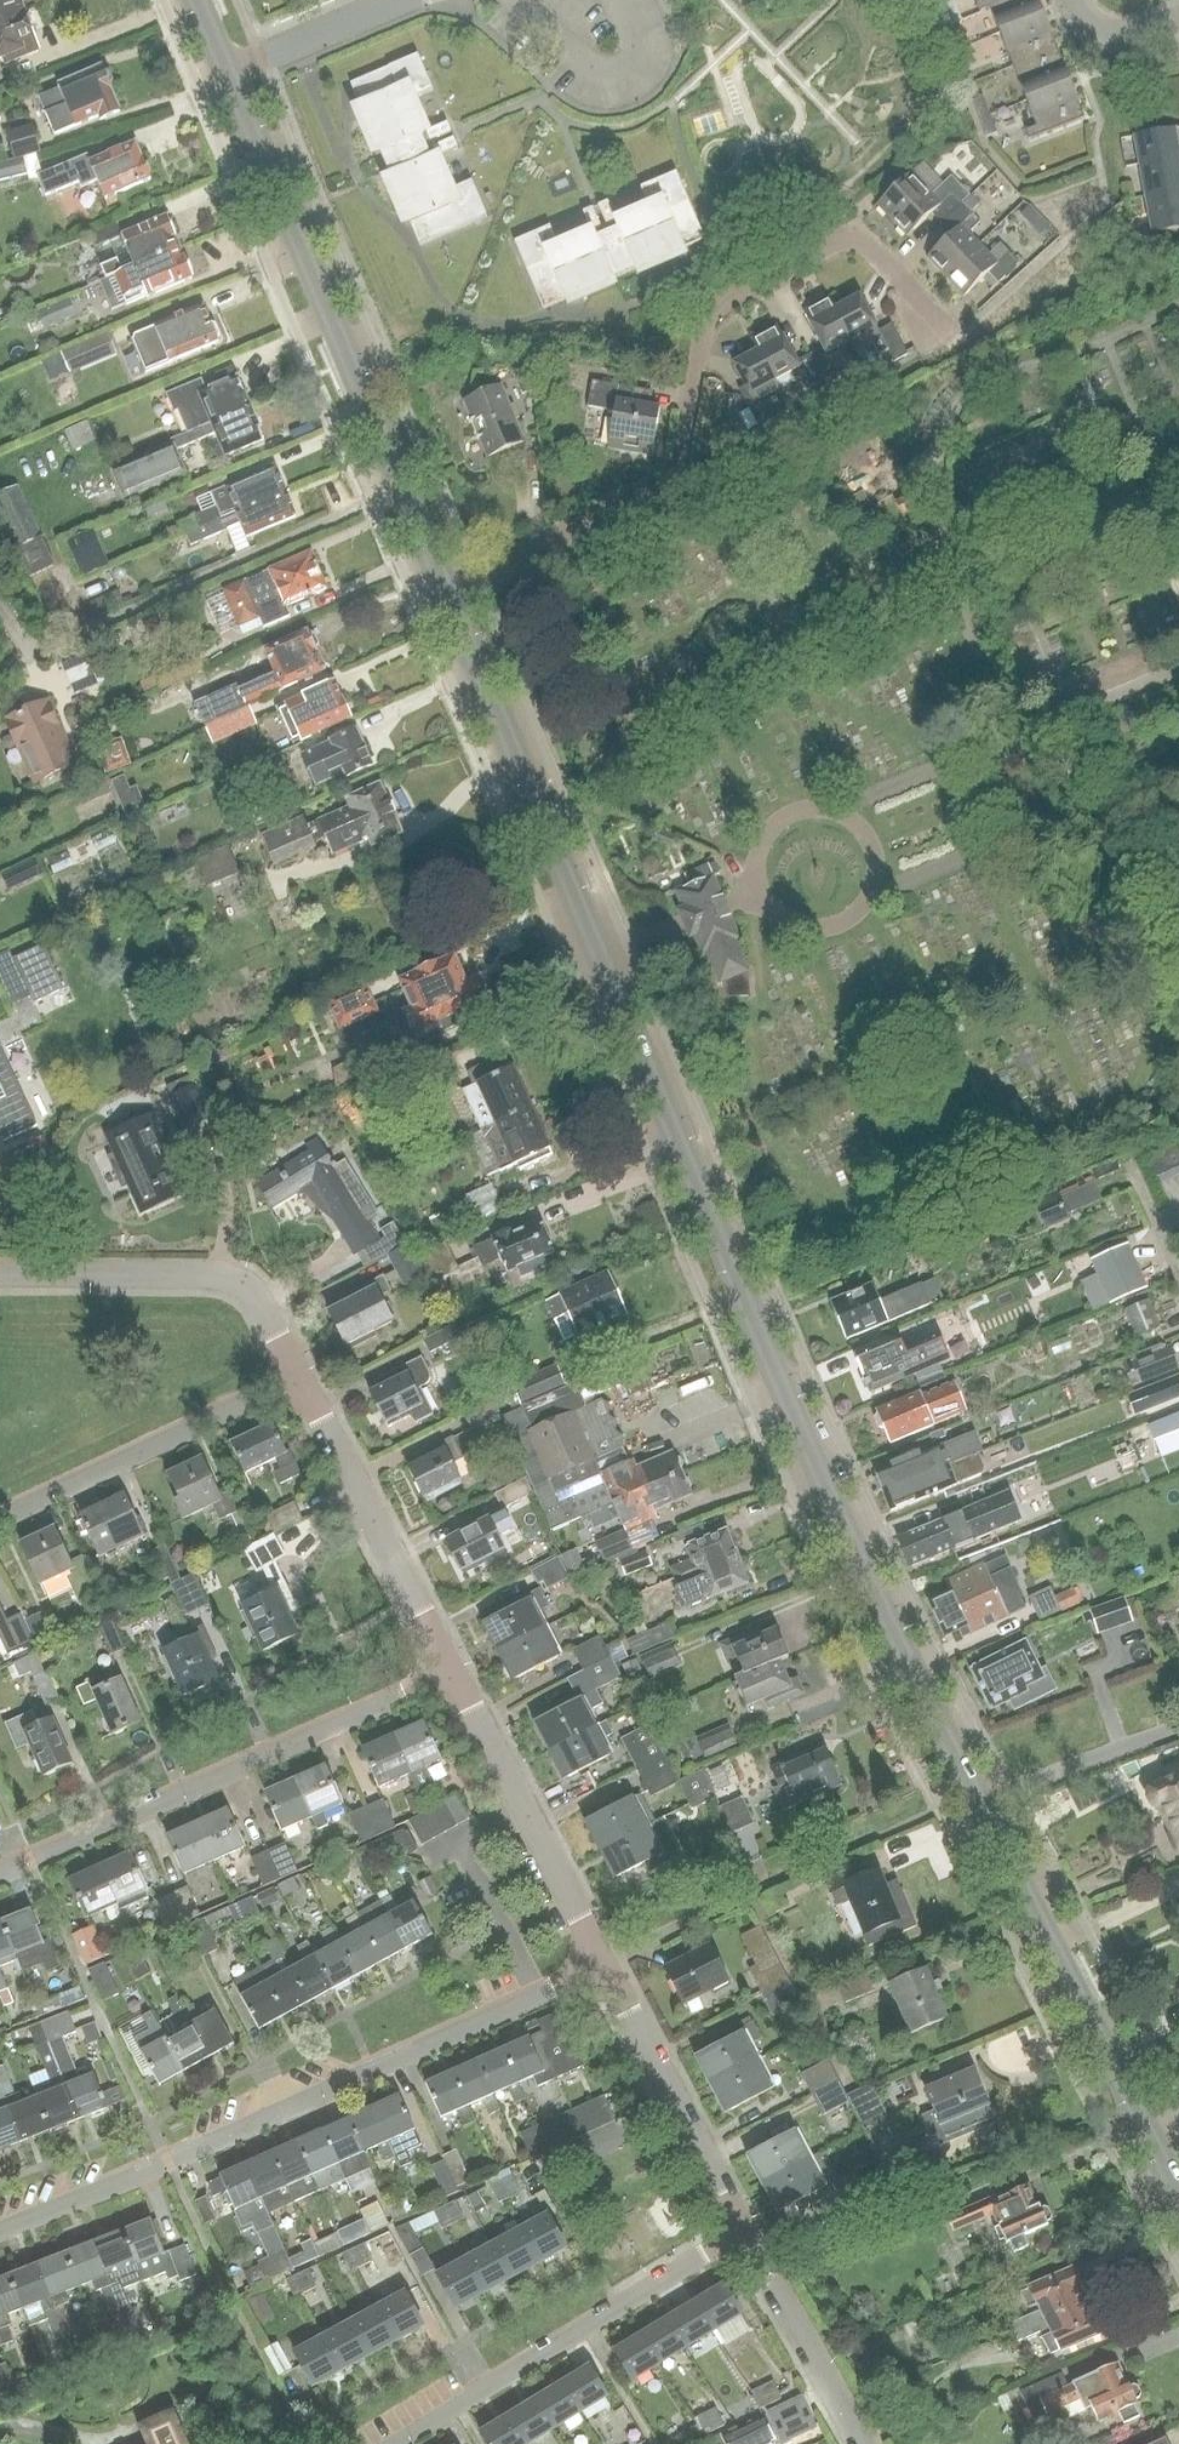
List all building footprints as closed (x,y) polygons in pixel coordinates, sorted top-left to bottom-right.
[(19,13),(14,0),(0,0),(0,22),(19,13)] [(1042,15),(1037,0),(979,0),(973,2),(977,13),(988,9),(997,33),(1042,15)] [(2,60),(5,66),(36,53),(27,31),(31,26),(27,18),(21,17),(19,13),(0,22),(0,61),(2,60)] [(1056,51),(1042,15),(997,33),(1011,68),(1056,51)] [(962,47),(956,33),(945,37),(951,51),(962,47)] [(970,67),(962,47),(951,51),(958,71),(970,67)] [(1070,85),(1056,51),(1011,68),(1025,103),(1070,85)] [(384,178),(405,227),(410,225),(419,246),(487,217),(471,182),(451,191),(412,100),(433,91),(417,56),(350,84),(359,105),(354,108),(375,156),(380,154),(390,176),(384,178)] [(117,113),(107,88),(109,84),(105,75),(100,73),(98,70),(56,87),(57,91),(37,99),(52,135),(72,127),(73,128),(97,118),(98,121),(117,113)] [(1027,140),(1083,118),(1070,85),(1025,103),(1033,124),(1023,128),(1027,140)] [(994,116),(986,97),(975,101),(983,120),(994,116)] [(1001,133),(994,116),(983,120),(989,138),(1001,133)] [(15,158),(43,151),(39,134),(36,124),(8,132),(11,142),(15,158)] [(1130,136),(1136,168),(1178,161),(1178,148),(1176,148),(1172,129),(1130,136)] [(132,146),(88,165),(84,158),(36,178),(45,198),(79,184),(81,189),(96,183),(103,200),(147,182),(146,180),(149,175),(146,168),(143,165),(140,164),(132,146)] [(0,163),(0,179),(29,172),(25,156),(0,163)] [(1136,168),(1142,201),(1178,194),(1178,169),(1178,161),(1136,168)] [(543,309),(564,300),(566,305),(615,285),(613,279),(635,270),(637,275),(685,254),(683,249),(704,240),(676,173),(640,188),(649,209),(559,248),(550,227),(514,242),(543,309)] [(930,195),(921,185),(910,174),(876,206),(906,237),(930,214),(940,224),(961,204),(969,196),(950,176),(930,195)] [(1142,201),(1148,234),(1178,229),(1178,194),(1142,201)] [(978,206),(969,196),(961,204),(940,224),(950,234),(926,257),(944,277),(978,245),(967,234),(979,223),(970,213),(978,206)] [(1043,217),(1033,207),(1025,214),(1035,225),(1043,217)] [(163,219),(122,236),(117,224),(90,235),(95,248),(119,238),(130,264),(119,269),(116,262),(99,269),(104,280),(114,276),(173,250),(169,240),(171,239),(169,235),(172,231),(168,222),(164,223),(163,219)] [(987,255),(978,245),(944,277),(963,296),(987,273),(997,284),(1018,264),(999,244),(987,255)] [(179,258),(177,259),(173,250),(114,276),(126,306),(189,280),(187,277),(190,273),(185,262),(181,262),(179,258)] [(833,310),(849,340),(849,341),(854,351),(871,343),(877,355),(886,350),(893,362),(907,355),(890,324),(877,332),(858,297),(834,310),(833,310)] [(77,314),(70,298),(39,311),(45,327),(77,314)] [(833,310),(834,310),(828,299),(802,313),(821,348),(808,355),(822,381),(835,373),(831,366),(840,361),(833,349),(849,341),(849,340),(833,310)] [(216,343),(215,341),(217,337),(212,326),(208,326),(201,307),(152,328),(132,337),(130,342),(143,374),(144,373),(216,343)] [(773,382),(774,381),(789,373),(796,385),(804,381),(808,388),(822,381),(808,355),(795,362),(776,327),(751,341),(756,352),(757,351),(773,382)] [(68,366),(88,358),(95,350),(91,341),(62,353),(68,366)] [(757,351),(756,352),(732,365),(751,400),(738,407),(751,433),(765,425),(761,418),(770,413),(763,401),(780,392),(774,381),(773,382),(757,351)] [(188,435),(248,410),(231,369),(213,377),(217,386),(205,391),(202,383),(168,397),(174,412),(178,411),(188,435)] [(627,404),(630,388),(591,382),(586,407),(612,412),(606,448),(651,456),(659,410),(627,404)] [(522,441),(499,386),(461,402),(485,457),(522,441)] [(214,436),(218,446),(208,450),(213,461),(261,440),(248,410),(188,435),(177,440),(181,450),(214,436)] [(817,432),(811,422),(802,427),(808,437),(817,432)] [(173,447),(112,472),(123,499),(184,473),(173,447)] [(272,468),(212,494),(217,506),(192,517),(197,528),(282,492),(272,468)] [(16,486),(0,493),(0,519),(27,577),(53,564),(16,486)] [(187,532),(192,543),(238,523),(244,538),(293,517),(282,492),(197,528),(187,532)] [(921,502),(915,492),(896,502),(902,513),(921,502)] [(70,552),(81,578),(109,566),(98,540),(70,552)] [(238,627),(257,618),(261,628),(287,616),(283,606),(323,589),(307,554),(222,591),(238,627)] [(120,590),(92,603),(98,616),(126,603),(120,590)] [(143,625),(150,638),(164,630),(157,617),(143,625)] [(121,631),(107,638),(114,649),(127,642),(121,631)] [(265,701),(263,696),(322,669),(312,648),(315,645),(311,635),(307,635),(305,632),(263,651),(272,670),(251,679),(252,681),(207,701),(217,722),(265,701)] [(94,650),(62,664),(75,695),(108,681),(94,650)] [(158,687),(154,678),(140,684),(144,693),(158,687)] [(284,704),(300,739),(348,717),(332,682),(284,704)] [(75,765),(47,702),(8,720),(36,782),(75,765)] [(214,744),(260,724),(253,710),(208,730),(214,744)] [(354,730),(301,754),(315,786),(343,773),(344,776),(370,764),(354,730)] [(95,752),(89,737),(78,741),(84,756),(95,752)] [(121,739),(96,748),(105,774),(130,765),(121,739)] [(132,789),(126,776),(112,782),(126,815),(147,806),(138,786),(132,789)] [(370,849),(402,835),(378,784),(344,799),(348,807),(310,824),(302,807),(258,826),(276,865),(319,845),(318,842),(325,838),(332,855),(366,839),(370,849)] [(273,802),(258,809),(264,822),(302,804),(298,796),(276,807),(273,802)] [(672,836),(651,829),(647,843),(667,850),(672,836)] [(229,846),(197,861),(209,888),(242,873),(229,846)] [(40,879),(33,864),(0,880),(7,895),(40,879)] [(725,911),(707,866),(685,875),(689,887),(675,893),(682,912),(680,913),(685,928),(689,936),(692,935),(699,954),(704,952),(716,980),(742,969),(730,941),(736,939),(725,911)] [(64,987),(62,982),(49,957),(42,942),(14,956),(27,981),(37,1003),(63,990),(62,988),(64,987)] [(399,980),(406,998),(411,1009),(403,1012),(412,1032),(438,1020),(443,1031),(461,1024),(455,1012),(481,1001),(472,980),(464,984),(452,957),(399,980)] [(368,982),(328,1000),(342,1031),(381,1013),(368,982)] [(0,1045),(0,1133),(3,1141),(37,1125),(0,1045)] [(512,1068),(464,1090),(482,1130),(495,1124),(531,1108),(512,1068)] [(209,1118),(194,1086),(169,1097),(184,1129),(209,1118)] [(495,1124),(482,1130),(501,1171),(517,1164),(520,1170),(552,1155),(531,1108),(495,1124)] [(185,1190),(151,1116),(105,1136),(140,1211),(185,1190)] [(311,1152),(257,1183),(271,1206),(302,1189),(319,1209),(325,1205),(340,1230),(339,1231),(353,1256),(379,1241),(367,1222),(379,1216),(359,1184),(345,1161),(337,1166),(335,1163),(332,1164),(318,1141),(308,1146),(311,1152)] [(1160,1181),(1178,1173),(1178,1144),(1178,1142),(1149,1155),(1160,1181)] [(1100,1198),(1093,1180),(1057,1195),(1056,1193),(1034,1203),(1043,1225),(1066,1216),(1065,1213),(1100,1198)] [(494,1181),(444,1203),(455,1230),(506,1207),(494,1181)] [(502,1258),(507,1272),(514,1269),(519,1279),(545,1268),(541,1258),(550,1254),(537,1222),(512,1232),(511,1229),(493,1237),(494,1240),(469,1250),(473,1260),(479,1257),(483,1266),(502,1258)] [(393,1223),(380,1231),(393,1251),(406,1244),(393,1223)] [(432,1282),(461,1267),(447,1239),(418,1253),(432,1282)] [(1145,1288),(1126,1241),(1088,1257),(1107,1303),(1145,1288)] [(407,1248),(394,1254),(389,1257),(403,1284),(421,1275),(407,1248)] [(579,1335),(623,1316),(605,1276),(545,1302),(562,1342),(557,1344),(565,1362),(587,1352),(579,1335)] [(391,1291),(383,1277),(340,1299),(343,1305),(329,1312),(346,1346),(393,1323),(380,1297),(391,1291)] [(871,1285),(830,1302),(846,1340),(941,1299),(935,1281),(921,1287),(920,1286),(878,1303),(871,1285)] [(1158,1327),(1146,1298),(1123,1307),(1135,1336),(1140,1334),(1142,1339),(1158,1333),(1156,1327),(1158,1327)] [(452,1326),(423,1341),(430,1354),(459,1339),(452,1326)] [(863,1379),(861,1382),(864,1390),(868,1390),(869,1393),(915,1374),(918,1382),(936,1374),(932,1366),(945,1361),(935,1338),(904,1351),(899,1338),(854,1357),(863,1379)] [(1127,1362),(1136,1383),(1178,1367),(1169,1345),(1164,1347),(1162,1342),(1130,1354),(1132,1359),(1127,1362)] [(385,1424),(387,1428),(409,1417),(415,1423),(433,1414),(419,1387),(431,1382),(431,1378),(432,1376),(431,1369),(424,1355),(379,1378),(375,1382),(374,1387),(376,1391),(370,1394),(385,1424)] [(559,1362),(514,1383),(523,1405),(569,1385),(559,1362)] [(1134,1393),(1141,1410),(1178,1395),(1178,1375),(1134,1393)] [(919,1396),(918,1393),(876,1410),(877,1413),(874,1417),(877,1426),(884,1427),(890,1442),(966,1412),(953,1382),(919,1396)] [(635,1468),(632,1461),(628,1463),(622,1449),(623,1438),(616,1433),(617,1423),(609,1417),(610,1407),(602,1401),(599,1402),(596,1394),(586,1398),(580,1383),(505,1414),(530,1476),(553,1529),(613,1503),(680,1475),(678,1469),(681,1465),(678,1459),(673,1458),(671,1453),(635,1468)] [(493,1400),(466,1414),(473,1428),(501,1414),(493,1400)] [(1149,1424),(1162,1456),(1178,1448),(1178,1412),(1149,1424)] [(272,1424),(231,1444),(244,1473),(275,1458),(281,1470),(275,1473),(280,1484),(301,1474),(289,1450),(285,1452),(272,1424)] [(942,1429),(929,1434),(932,1442),(945,1437),(942,1429)] [(889,1468),(875,1474),(877,1480),(874,1481),(878,1491),(881,1490),(883,1493),(902,1486),(901,1481),(946,1464),(947,1465),(977,1453),(979,1453),(971,1435),(954,1442),(953,1439),(943,1443),(944,1445),(925,1453),(924,1449),(887,1463),(889,1468)] [(463,1458),(452,1436),(440,1442),(444,1449),(408,1468),(423,1498),(459,1479),(451,1464),(463,1458)] [(946,1464),(901,1481),(902,1486),(883,1493),(890,1511),(979,1476),(984,1468),(977,1453),(947,1465),(946,1464)] [(201,1459),(168,1474),(180,1500),(175,1502),(183,1519),(213,1505),(220,1520),(241,1510),(229,1486),(217,1492),(201,1459)] [(680,1475),(613,1503),(624,1531),(655,1518),(652,1510),(688,1495),(686,1490),(689,1485),(687,1479),(682,1479),(680,1475)] [(523,1480),(494,1494),(502,1509),(531,1495),(523,1480)] [(81,1516),(101,1557),(134,1541),(149,1534),(141,1517),(135,1520),(123,1496),(81,1516)] [(295,1501),(267,1515),(275,1532),(304,1518),(295,1501)] [(897,1540),(908,1567),(952,1549),(938,1515),(907,1528),(910,1534),(897,1540)] [(488,1520),(445,1542),(460,1572),(503,1550),(496,1536),(512,1528),(507,1518),(491,1525),(488,1520)] [(75,1576),(53,1529),(21,1544),(40,1586),(64,1575),(79,1606),(100,1596),(88,1570),(75,1576)] [(693,1570),(700,1566),(702,1571),(714,1566),(716,1570),(736,1561),(724,1531),(683,1548),(689,1561),(669,1570),(673,1578),(693,1570)] [(607,1544),(608,1544),(602,1547),(606,1557),(612,1555),(613,1558),(637,1548),(631,1534),(607,1544)] [(285,1557),(272,1535),(243,1551),(256,1574),(263,1570),(270,1586),(257,1592),(260,1598),(242,1607),(263,1652),(298,1635),(288,1614),(297,1610),(275,1563),(285,1557)] [(169,1577),(172,1583),(182,1578),(166,1544),(150,1551),(164,1580),(169,1577)] [(648,1551),(621,1561),(626,1575),(654,1565),(648,1551)] [(574,1554),(563,1559),(569,1576),(581,1571),(574,1554)] [(557,1558),(532,1571),(538,1584),(542,1583),(546,1591),(568,1580),(557,1558)] [(689,1607),(745,1584),(736,1561),(716,1570),(714,1566),(702,1571),(700,1566),(693,1570),(673,1578),(677,1590),(681,1588),(689,1607)] [(1026,1607),(1011,1573),(992,1582),(983,1564),(945,1581),(949,1591),(928,1601),(944,1636),(958,1630),(961,1637),(1026,1607)] [(182,1578),(172,1583),(187,1615),(211,1604),(196,1572),(182,1578)] [(1052,1596),(1048,1586),(1026,1596),(1037,1621),(1077,1603),(1070,1587),(1052,1596)] [(486,1622),(501,1651),(545,1629),(536,1613),(549,1607),(540,1589),(512,1603),(514,1608),(486,1622)] [(1133,1622),(1124,1598),(1089,1610),(1097,1635),(1133,1622)] [(38,1648),(21,1614),(3,1623),(6,1630),(20,1657),(38,1648)] [(41,1614),(27,1620),(37,1642),(51,1635),(41,1614)] [(675,1619),(628,1640),(635,1655),(682,1634),(675,1619)] [(126,1648),(113,1620),(99,1627),(112,1655),(126,1648)] [(177,1639),(180,1645),(164,1653),(184,1697),(218,1682),(209,1663),(218,1659),(203,1627),(177,1639)] [(559,1657),(545,1629),(501,1651),(515,1679),(559,1657)] [(778,1660),(779,1662),(788,1658),(775,1630),(745,1643),(741,1636),(719,1645),(728,1664),(736,1661),(742,1675),(778,1660)] [(584,1671),(610,1658),(599,1636),(573,1649),(584,1671)] [(970,1669),(989,1710),(1026,1692),(1024,1687),(1043,1678),(1025,1642),(970,1669)] [(679,1662),(672,1645),(640,1658),(648,1676),(679,1662)] [(31,1672),(47,1707),(62,1700),(48,1671),(45,1672),(36,1653),(13,1663),(20,1677),(31,1672)] [(538,1719),(553,1748),(602,1724),(594,1709),(606,1703),(599,1689),(620,1678),(610,1658),(584,1671),(569,1678),(579,1698),(538,1719)] [(647,1676),(639,1658),(624,1664),(632,1683),(647,1676)] [(803,1694),(796,1678),(788,1682),(779,1662),(778,1660),(742,1675),(733,1679),(746,1708),(781,1692),(785,1701),(803,1694)] [(92,1691),(89,1684),(77,1689),(85,1707),(98,1702),(113,1735),(141,1722),(121,1678),(92,1691)] [(641,1718),(635,1707),(627,1712),(633,1722),(641,1718)] [(33,1713),(6,1725),(17,1752),(31,1746),(45,1778),(73,1765),(54,1721),(39,1727),(33,1713)] [(602,1724),(553,1748),(551,1749),(567,1779),(617,1753),(608,1736),(615,1733),(608,1720),(602,1724)] [(409,1774),(421,1801),(434,1795),(422,1768),(438,1761),(422,1724),(392,1737),(409,1774)] [(622,1739),(637,1769),(663,1755),(648,1726),(622,1739)] [(728,1726),(697,1739),(704,1757),(735,1744),(728,1726)] [(379,1788),(409,1774),(392,1737),(363,1750),(379,1788)] [(824,1751),(795,1764),(793,1759),(769,1770),(777,1788),(772,1790),(782,1812),(840,1786),(824,1751)] [(674,1777),(663,1755),(637,1769),(648,1790),(674,1777)] [(733,1762),(725,1765),(733,1784),(741,1781),(733,1762)] [(733,1784),(725,1765),(711,1771),(720,1790),(733,1784)] [(1163,1818),(1178,1810),(1178,1766),(1164,1774),(1167,1780),(1149,1789),(1148,1799),(1151,1804),(1158,1808),(1163,1818)] [(342,1803),(326,1768),(295,1781),(311,1817),(317,1830),(328,1825),(322,1812),(342,1803)] [(721,1796),(708,1768),(680,1781),(693,1809),(721,1796)] [(281,1830),(311,1817),(295,1781),(265,1795),(281,1830)] [(457,1795),(444,1802),(457,1827),(471,1819),(457,1795)] [(632,1800),(589,1822),(602,1849),(646,1827),(656,1822),(642,1795),(632,1800)] [(754,1824),(742,1797),(716,1809),(728,1836),(754,1824)] [(385,1798),(366,1807),(379,1835),(398,1827),(385,1798)] [(445,1833),(457,1827),(444,1802),(432,1809),(445,1833)] [(363,1843),(379,1835),(366,1807),(350,1814),(363,1843)] [(432,1809),(421,1815),(434,1839),(445,1833),(432,1809)] [(226,1810),(198,1823),(215,1861),(243,1848),(226,1810)] [(1163,1818),(1171,1834),(1171,1838),(1176,1849),(1178,1847),(1178,1810),(1163,1818)] [(424,1845),(434,1839),(421,1815),(410,1821),(424,1845)] [(646,1827),(602,1849),(616,1877),(644,1863),(649,1873),(664,1865),(660,1855),(676,1847),(668,1831),(670,1831),(663,1819),(656,1822),(646,1827)] [(185,1874),(215,1861),(198,1823),(168,1837),(185,1874)] [(403,1830),(357,1850),(364,1865),(392,1853),(408,1856),(420,1848),(410,1831),(403,1830)] [(286,1844),(269,1851),(281,1878),(298,1870),(286,1844)] [(263,1886),(281,1878),(269,1851),(251,1859),(263,1886)] [(99,1867),(116,1905),(120,1911),(149,1898),(129,1854),(99,1867)] [(860,1878),(852,1859),(820,1872),(829,1893),(843,1887),(863,1935),(868,1946),(915,1927),(896,1881),(885,1886),(878,1870),(860,1878)] [(120,1911),(116,1905),(99,1867),(70,1880),(87,1918),(106,1909),(111,1921),(122,1916),(120,1911)] [(303,1875),(279,1885),(284,1898),(309,1887),(303,1875)] [(172,1894),(184,1922),(200,1915),(188,1887),(172,1894)] [(271,1890),(258,1896),(264,1908),(277,1902),(271,1890)] [(166,1930),(184,1922),(172,1894),(154,1902),(166,1930)] [(786,1910),(778,1894),(766,1899),(774,1916),(786,1910)] [(412,1901),(398,1909),(390,1895),(380,1900),(407,1948),(431,1934),(412,1901)] [(260,1913),(254,1897),(230,1908),(237,1924),(238,1923),(241,1930),(263,1921),(259,1913),(260,1913)] [(383,1961),(407,1948),(380,1900),(356,1913),(383,1961)] [(31,1909),(2,1920),(15,1954),(38,1945),(48,1969),(58,1965),(49,1941),(44,1943),(31,1909)] [(358,1975),(383,1961),(356,1913),(346,1919),(354,1933),(340,1941),(358,1975)] [(205,1954),(218,1948),(205,1917),(191,1923),(205,1954)] [(0,1921),(0,1960),(15,1954),(2,1920),(0,1921)] [(192,1960),(205,1954),(191,1923),(178,1929),(192,1960)] [(358,1975),(340,1941),(332,1927),(323,1932),(331,1946),(315,1955),(334,1988),(358,1975)] [(762,1995),(788,1981),(779,1965),(760,1927),(741,1938),(756,1967),(749,1970),(762,1995)] [(102,1948),(93,1928),(73,1936),(86,1963),(105,1955),(102,1948)] [(129,1935),(102,1948),(105,1955),(106,1957),(133,1944),(129,1935)] [(285,2015),(309,2002),(291,1968),(275,1939),(264,1945),(273,1960),(258,1968),(285,2015)] [(334,1988),(315,1955),(307,1940),(297,1946),(305,1960),(291,1968),(309,2002),(334,1988)] [(709,1947),(665,1970),(680,2001),(726,1978),(709,1947)] [(143,1961),(135,1948),(122,1955),(130,1968),(131,1968),(138,1981),(151,1974),(144,1960),(143,1961)] [(120,1994),(105,1962),(89,1970),(104,2001),(120,1994)] [(260,2029),(285,2015),(258,1968),(233,1982),(260,2029)] [(863,1970),(836,1982),(845,2002),(872,1991),(863,1970)] [(946,2018),(925,1970),(889,1984),(909,2033),(946,2018)] [(788,1981),(762,1995),(773,2016),(799,2002),(788,1981)] [(0,1992),(0,1996),(4,2007),(13,2003),(8,1989),(0,1992)] [(60,1994),(35,2004),(41,2017),(65,2007),(60,1994)] [(209,2057),(183,2010),(176,1997),(169,2000),(174,2015),(159,2023),(185,2070),(209,2057)] [(202,2018),(194,2004),(183,2010),(209,2057),(234,2043),(217,2010),(202,2018)] [(69,2011),(41,2022),(49,2042),(64,2036),(77,2031),(69,2011)] [(538,2027),(540,2032),(528,2038),(541,2066),(551,2061),(558,2078),(588,2064),(565,2014),(538,2027)] [(698,2056),(712,2083),(765,2056),(756,2041),(762,2038),(753,2021),(737,2029),(740,2034),(698,2056)] [(79,2028),(86,2047),(100,2042),(92,2023),(79,2028)] [(160,2084),(185,2070),(159,2023),(150,2028),(158,2043),(142,2052),(143,2053),(138,2055),(136,2060),(143,2073),(149,2075),(153,2072),(160,2084)] [(108,2108),(95,2075),(81,2080),(64,2036),(49,2042),(80,2119),(108,2108)] [(528,2038),(503,2049),(518,2084),(533,2077),(538,2087),(558,2078),(551,2061),(541,2066),(528,2038)] [(38,2098),(51,2131),(80,2119),(49,2042),(37,2047),(51,2080),(33,2087),(38,2098)] [(503,2049),(478,2061),(493,2095),(507,2088),(515,2104),(525,2099),(518,2084),(503,2049)] [(781,2087),(765,2056),(712,2083),(729,2115),(781,2087)] [(801,2074),(811,2094),(838,2081),(828,2060),(801,2074)] [(478,2061),(452,2072),(468,2107),(482,2100),(489,2115),(500,2110),(493,2095),(478,2061)] [(38,2098),(25,2103),(21,2093),(16,2094),(5,2065),(0,2067),(0,2085),(23,2142),(51,2131),(38,2098)] [(992,2118),(973,2069),(924,2089),(933,2109),(922,2114),(929,2132),(934,2130),(942,2133),(944,2138),(992,2118)] [(452,2072),(426,2084),(441,2119),(457,2112),(464,2127),(474,2122),(468,2107),(452,2072)] [(848,2101),(846,2095),(838,2081),(811,2094),(822,2114),(848,2101)] [(23,2142),(0,2085),(0,2151),(23,2142)] [(858,2089),(846,2095),(848,2101),(863,2129),(886,2116),(871,2086),(860,2092),(858,2089)] [(421,2145),(399,2095),(374,2107),(395,2157),(400,2168),(411,2163),(406,2152),(421,2145)] [(603,2097),(591,2103),(601,2126),(614,2121),(603,2097)] [(591,2103),(580,2108),(590,2131),(601,2126),(591,2103)] [(374,2107),(349,2119),(365,2155),(379,2148),(385,2161),(395,2157),(374,2107)] [(580,2108),(568,2113),(578,2137),(590,2131),(580,2108)] [(566,2143),(578,2137),(568,2113),(555,2119),(566,2143)] [(346,2181),(347,2180),(371,2169),(365,2155),(349,2119),(324,2130),(346,2181)] [(555,2119),(538,2127),(549,2153),(567,2145),(566,2143),(555,2119)] [(538,2127),(523,2134),(535,2159),(549,2153),(538,2127)] [(324,2130),(298,2142),(321,2192),(346,2181),(324,2130)] [(793,2131),(750,2153),(765,2182),(808,2159),(793,2131)] [(295,2203),(321,2192),(298,2142),(273,2153),(295,2203)] [(443,2156),(445,2161),(459,2188),(472,2182),(458,2150),(443,2156)] [(273,2153),(247,2165),(269,2215),(295,2203),(273,2153)] [(808,2159),(765,2182),(779,2209),(822,2187),(816,2174),(825,2170),(817,2155),(808,2159)] [(461,2192),(459,2188),(445,2161),(432,2167),(446,2199),(461,2192)] [(235,2204),(245,2226),(269,2215),(247,2165),(223,2176),(230,2192),(225,2195),(230,2206),(235,2204)] [(522,2193),(511,2169),(488,2180),(499,2203),(522,2193)] [(955,2231),(993,2214),(1005,2244),(1007,2243),(1011,2252),(1026,2246),(1022,2237),(1047,2226),(1046,2224),(1053,2221),(1046,2204),(1040,2207),(1039,2204),(1037,2205),(1029,2186),(1002,2197),(1001,2195),(949,2217),(955,2231)] [(487,2208),(479,2192),(468,2197),(484,2228),(488,2226),(481,2211),(487,2208)] [(206,2197),(195,2202),(205,2225),(216,2220),(206,2197)] [(456,2201),(434,2211),(442,2229),(464,2219),(456,2201)] [(371,2234),(390,2225),(379,2202),(361,2211),(364,2218),(371,2234)] [(403,2203),(389,2209),(395,2222),(409,2215),(403,2203)] [(544,2217),(538,2207),(528,2212),(533,2223),(519,2230),(537,2263),(565,2248),(547,2215),(544,2217)] [(345,2246),(371,2234),(364,2218),(338,2230),(339,2232),(345,2246)] [(121,2231),(141,2283),(164,2274),(167,2280),(177,2277),(179,2282),(195,2275),(184,2245),(163,2253),(150,2219),(121,2231)] [(504,2226),(509,2236),(492,2245),(511,2278),(537,2263),(519,2230),(514,2221),(504,2226)] [(425,2249),(410,2223),(396,2230),(411,2257),(425,2249)] [(121,2231),(92,2242),(121,2316),(131,2311),(122,2290),(141,2283),(121,2231)] [(319,2258),(345,2246),(339,2232),(313,2244),(314,2246),(319,2258)] [(391,2232),(343,2254),(352,2273),(386,2256),(392,2267),(406,2260),(391,2232)] [(121,2316),(92,2242),(64,2253),(77,2287),(93,2281),(96,2289),(99,2289),(111,2319),(121,2316)] [(511,2278),(492,2245),(465,2260),(482,2294),(511,2278)] [(302,2266),(319,2258),(314,2246),(296,2254),(302,2266)] [(286,2250),(259,2262),(268,2282),(295,2270),(286,2250)] [(68,2319),(62,2303),(67,2300),(64,2292),(77,2287),(64,2253),(36,2264),(50,2298),(52,2306),(59,2323),(68,2319)] [(455,2309),(482,2294),(465,2260),(436,2276),(455,2309)] [(21,2309),(26,2323),(44,2315),(54,2341),(64,2337),(62,2330),(59,2323),(52,2306),(50,2298),(36,2264),(7,2275),(21,2309)] [(1078,2270),(1074,2272),(1072,2268),(1028,2287),(1029,2290),(1020,2293),(1027,2311),(1036,2307),(1038,2310),(1008,2324),(1011,2332),(1082,2301),(1077,2289),(1081,2287),(1080,2285),(1083,2283),(1078,2270)] [(308,2270),(287,2280),(295,2298),(316,2288),(308,2270)] [(2,2345),(12,2341),(6,2327),(10,2325),(6,2315),(21,2309),(7,2275),(0,2278),(0,2339),(2,2345)] [(722,2285),(698,2299),(716,2328),(740,2313),(722,2285)] [(220,2304),(213,2288),(205,2292),(212,2308),(220,2304)] [(377,2308),(395,2341),(423,2326),(405,2293),(377,2308)] [(274,2318),(263,2295),(248,2302),(260,2325),(274,2318)] [(698,2299),(670,2317),(688,2345),(716,2328),(698,2299)] [(1092,2312),(1088,2313),(1082,2301),(1011,2332),(1015,2341),(1047,2327),(1050,2335),(1042,2338),(1050,2355),(1102,2332),(1101,2328),(1103,2327),(1097,2313),(1093,2315),(1092,2312)] [(367,2356),(395,2341),(377,2308),(350,2324),(367,2356)] [(670,2317),(643,2333),(661,2362),(688,2345),(670,2317)] [(68,2319),(59,2323),(62,2330),(71,2326),(68,2319)] [(340,2371),(367,2356),(350,2324),(323,2338),(340,2371)] [(631,2380),(661,2362),(643,2333),(613,2352),(631,2380)] [(312,2387),(340,2371),(323,2338),(294,2354),(312,2387)] [(294,2370),(279,2343),(266,2351),(280,2377),(294,2370)] [(10,2378),(5,2364),(0,2365),(0,2382),(10,2378)] [(1140,2395),(1135,2384),(1129,2386),(1128,2382),(1125,2383),(1117,2364),(1066,2387),(1061,2374),(1020,2392),(1031,2418),(1086,2394),(1097,2419),(1117,2410),(1123,2424),(1139,2417),(1132,2403),(1136,2402),(1134,2398),(1140,2395)] [(588,2367),(564,2382),(582,2410),(606,2396),(588,2367)] [(791,2372),(753,2392),(763,2410),(783,2399),(782,2397),(799,2388),(791,2372)] [(15,2391),(10,2378),(0,2382),(0,2397),(15,2391)] [(564,2382),(536,2399),(553,2428),(582,2410),(564,2382)] [(15,2391),(0,2397),(0,2411),(20,2404),(15,2391)] [(685,2433),(691,2443),(695,2443),(727,2425),(717,2408),(715,2409),(708,2396),(688,2408),(698,2425),(685,2433)] [(507,2417),(523,2443),(527,2443),(553,2428),(536,2399),(507,2417)] [(815,2429),(801,2400),(768,2416),(782,2443),(784,2443),(815,2429)] [(171,2413),(139,2426),(147,2443),(184,2443),(171,2413)] [(507,2417),(480,2433),(486,2443),(523,2443),(507,2417)] [(764,2419),(724,2438),(726,2443),(765,2443),(774,2440),(764,2419)]
